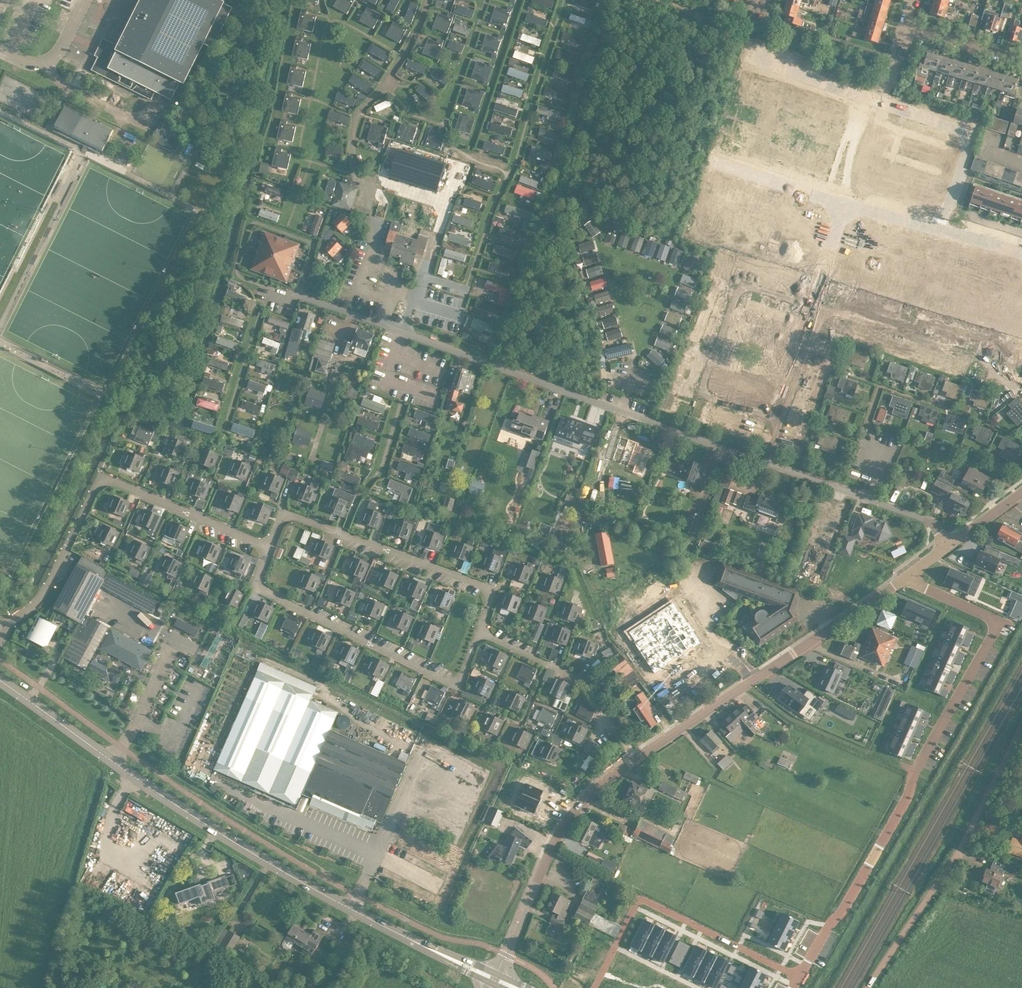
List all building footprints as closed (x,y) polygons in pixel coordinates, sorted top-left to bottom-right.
[(221,0),(136,0),(115,44),(102,37),(94,55),(97,56),(90,69),(150,99),(154,91),(164,96),(171,99),(179,82),(184,84),(204,44),(212,48),(232,7),(224,3),(225,2),(221,0)] [(354,0),(335,0),(332,5),(346,13),(350,5),(354,7),(357,2),(354,0)] [(385,11),(393,14),(400,0),(391,0),(385,11)] [(867,3),(888,9),(890,0),(868,0),(867,3)] [(947,6),(959,9),(960,5),(955,4),(955,3),(948,1),(949,0),(933,0),(933,1),(947,6)] [(1006,18),(1012,0),(1006,0),(1006,1),(1004,1),(1000,16),(1006,18)] [(944,17),(945,12),(953,14),(955,9),(959,10),(959,9),(947,6),(933,1),(929,13),(944,17)] [(799,6),(785,2),(781,14),(789,16),(787,21),(809,28),(811,22),(797,18),(795,17),(799,6)] [(411,3),(404,24),(411,26),(419,6),(411,3)] [(859,8),(858,12),(863,14),(871,16),(884,20),(888,9),(867,3),(865,10),(859,8)] [(473,20),(475,13),(455,5),(452,13),(473,20)] [(505,27),(504,27),(510,10),(511,10),(512,8),(507,6),(506,9),(494,5),(489,21),(501,25),(500,28),(504,30),(505,27)] [(359,20),(372,27),(377,19),(380,21),(383,16),(380,14),(366,6),(359,20)] [(315,15),(306,13),(307,9),(301,8),(300,12),(296,27),(312,31),(315,15)] [(432,27),(446,32),(452,18),(443,15),(445,11),(439,9),(438,12),(437,12),(432,27)] [(981,18),(986,20),(984,27),(997,31),(1001,18),(997,16),(998,13),(984,9),(981,18)] [(547,19),(526,11),(523,19),(544,26),(547,19)] [(871,16),(863,14),(858,12),(857,16),(862,18),(862,19),(869,21),(867,27),(881,31),(884,20),(871,16)] [(968,24),(975,26),(978,15),(971,13),(968,24)] [(1018,26),(1019,21),(1008,17),(1006,24),(1009,26),(1006,37),(1019,41),(1021,31),(1021,28),(1018,26)] [(406,29),(406,28),(392,21),(385,34),(399,42),(403,34),(407,36),(409,31),(406,29)] [(474,29),(453,21),(450,28),(471,36),(474,29)] [(881,31),(867,27),(864,39),(878,43),(881,31)] [(561,28),(558,36),(579,43),(582,35),(561,28)] [(492,53),(490,56),(495,58),(496,55),(495,54),(501,38),(502,38),(503,35),(498,34),(497,37),(485,33),(480,49),(492,53)] [(442,44),(433,40),(435,36),(429,34),(428,38),(427,38),(422,52),(436,58),(442,44)] [(291,55),(307,58),(310,43),(301,41),(302,37),(296,35),(295,39),(291,55)] [(465,44),(449,39),(447,47),(462,52),(465,44)] [(392,55),(371,43),(365,55),(386,67),(392,55)] [(579,56),(559,49),(556,56),(577,64),(579,56)] [(442,52),(439,60),(459,68),(462,60),(442,52)] [(928,68),(935,71),(940,56),(927,52),(925,58),(921,57),(916,75),(925,78),(928,68)] [(953,59),(940,56),(935,71),(933,80),(938,82),(941,72),(948,74),(953,59)] [(966,63),(953,59),(948,74),(945,84),(950,85),(953,76),(961,78),(966,63)] [(358,67),(377,79),(381,72),(362,60),(358,67)] [(425,75),(428,67),(407,61),(404,68),(425,75)] [(487,81),(486,81),(491,66),(492,66),(493,64),(489,62),(488,65),(476,61),(471,76),(483,80),(482,83),(486,84),(487,81)] [(290,67),(286,82),(302,86),(305,70),(296,68),(296,64),(291,63),(290,67)] [(978,67),(966,63),(961,78),(958,88),(963,90),(966,80),(974,82),(978,67)] [(505,72),(526,79),(528,72),(507,65),(505,72)] [(553,66),(550,74),(571,81),(573,74),(553,66)] [(974,82),(971,92),(976,93),(979,84),(987,86),(992,71),(989,70),(990,68),(985,67),(985,69),(978,67),(974,82)] [(451,80),(433,68),(429,75),(447,87),(451,80)] [(989,97),(992,87),(1000,90),(1004,75),(992,71),(987,86),(984,96),(989,97)] [(371,87),(352,75),(348,82),(367,94),(371,87)] [(1004,75),(1000,90),(997,99),(1002,101),(1004,94),(1015,97),(1016,94),(1013,94),(1018,79),(1004,75)] [(501,82),(499,90),(519,97),(522,90),(501,82)] [(540,93),(560,100),(563,92),(542,85),(540,93)] [(922,85),(920,91),(928,93),(930,87),(922,85)] [(421,86),(415,92),(432,106),(437,100),(421,86)] [(473,109),(478,111),(479,108),(477,108),(482,93),(483,93),(484,90),(480,89),(479,91),(467,88),(462,103),(474,107),(473,109)] [(280,110),(296,113),(299,98),(289,96),(290,92),(285,90),(284,94),(283,94),(280,110)] [(334,100),(355,108),(358,101),(337,93),(334,100)] [(557,119),(560,111),(539,104),(536,111),(557,119)] [(103,148),(112,129),(100,123),(101,122),(95,119),(94,120),(64,106),(55,124),(55,125),(56,124),(73,132),(72,133),(73,134),(73,133),(103,147),(103,148)] [(1017,122),(1021,124),(1021,109),(1017,108),(1013,121),(1011,121),(1007,134),(1013,136),(1017,122)] [(347,126),(349,119),(329,111),(326,119),(347,126)] [(459,114),(454,128),(470,133),(475,119),(459,114)] [(995,117),(988,115),(985,127),(991,129),(995,117)] [(995,117),(991,129),(998,131),(1001,119),(995,117)] [(285,123),(286,119),(280,118),(279,122),(276,137),(291,141),(295,125),(285,123)] [(1001,119),(998,131),(1004,133),(1007,121),(1001,119)] [(383,125),(371,122),(366,139),(378,142),(377,146),(383,147),(384,142),(383,142),(387,127),(389,127),(389,123),(384,122),(383,125)] [(411,143),(414,144),(415,140),(412,139),(416,127),(401,122),(397,134),(394,133),(393,138),(396,139),(396,137),(411,142),(411,143)] [(440,149),(439,150),(442,151),(444,146),(441,145),(444,133),(429,129),(426,141),(423,140),(421,144),(424,145),(425,144),(440,149)] [(325,130),(323,137),(345,142),(347,134),(325,130)] [(482,148),(503,155),(505,147),(484,140),(482,148)] [(290,153),(281,151),(282,147),(276,146),(275,149),(271,165),(287,169),(290,153)] [(346,150),(324,146),(323,154),(345,158),(346,150)] [(398,148),(389,176),(436,191),(445,162),(398,148)] [(976,170),(980,158),(974,156),(970,168),(976,170)] [(496,173),(499,166),(478,158),(475,166),(496,173)] [(986,161),(980,158),(976,170),(982,173),(986,161)] [(270,163),(261,161),(259,170),(268,173),(270,163)] [(992,163),(986,161),(982,173),(988,175),(992,163)] [(998,165),(992,163),(988,175),(994,177),(998,165)] [(1004,167),(998,165),(994,177),(1000,179),(1004,167)] [(1010,169),(1004,167),(1000,179),(1005,181),(1010,169)] [(1016,171),(1010,169),(1005,181),(1011,183),(1016,171)] [(1021,173),(1016,171),(1011,183),(1017,185),(1021,173)] [(1021,191),(1021,188),(978,173),(977,176),(1021,191)] [(331,205),(350,211),(357,188),(349,186),(351,179),(343,176),(341,183),(338,182),(331,205)] [(490,191),(493,184),(472,177),(469,184),(490,191)] [(326,178),(320,199),(328,201),(334,180),(326,178)] [(968,203),(1021,221),(1021,199),(973,183),(970,192),(972,192),(968,203)] [(486,204),(465,197),(462,204),(483,211),(486,204)] [(526,211),(506,204),(503,212),(524,219),(526,211)] [(331,222),(341,232),(351,222),(341,212),(331,222)] [(413,263),(415,256),(422,258),(428,235),(419,232),(417,238),(399,234),(400,229),(401,225),(400,224),(391,222),(384,247),(392,250),(391,254),(407,258),(406,261),(413,263)] [(523,233),(502,226),(499,233),(520,241),(523,233)] [(327,228),(320,235),(326,241),(333,233),(327,228)] [(250,268),(286,281),(299,243),(264,231),(250,268)] [(332,237),(323,248),(333,257),(338,261),(347,251),(343,247),(332,237)] [(674,248),(669,262),(678,265),(683,251),(674,248)] [(307,281),(310,283),(311,283),(318,264),(322,266),(324,260),(315,257),(307,281)] [(486,271),(507,278),(510,270),(489,263),(486,271)] [(236,280),(230,278),(227,285),(233,287),(236,280)] [(247,296),(226,289),(223,296),(244,304),(247,296)] [(905,299),(907,293),(900,291),(899,297),(905,299)] [(715,298),(712,308),(713,308),(730,314),(731,314),(734,305),(715,298)] [(474,307),(494,314),(497,307),(476,300),(474,307)] [(743,305),(736,325),(745,328),(746,327),(751,310),(752,309),(743,305)] [(713,308),(710,316),(727,322),(730,314),(713,308)] [(751,310),(746,327),(754,330),(760,313),(751,310)] [(294,325),(285,356),(288,357),(290,353),(295,354),(299,338),(307,341),(311,330),(315,315),(314,315),(313,313),(310,312),(309,313),(304,312),(299,326),(294,325)] [(760,313),(754,330),(762,333),(768,316),(760,313)] [(710,316),(708,325),(724,331),(727,322),(710,316)] [(768,316),(762,333),(771,336),(776,319),(768,316)] [(897,317),(891,336),(900,339),(900,338),(906,321),(906,320),(897,317)] [(776,319),(771,336),(779,338),(785,322),(776,319)] [(779,338),(779,339),(788,343),(794,323),(785,320),(785,322),(779,338)] [(906,321),(900,338),(909,341),(914,324),(906,321)] [(914,324),(909,341),(917,343),(923,326),(914,324)] [(708,325),(705,333),(721,339),(724,331),(708,325)] [(923,326),(917,343),(926,346),(931,329),(923,326)] [(365,356),(367,350),(373,334),(357,328),(352,343),(345,340),(340,353),(346,356),(348,350),(365,356)] [(931,329),(926,346),(934,348),(940,331),(931,329)] [(806,330),(803,339),(804,340),(821,345),(822,346),(825,337),(806,330)] [(934,348),(934,349),(943,352),(949,333),(940,330),(940,331),(934,348)] [(953,332),(947,351),(957,354),(957,353),(962,336),(962,335),(953,332)] [(705,333),(702,341),(719,347),(721,339),(705,333)] [(657,336),(653,345),(667,350),(671,342),(657,336)] [(962,336),(957,353),(965,356),(970,339),(962,336)] [(318,338),(312,356),(329,360),(334,343),(318,338)] [(970,339),(965,356),(974,358),(979,341),(970,339)] [(804,340),(801,348),(818,354),(821,345),(804,340)] [(979,341),(974,358),(982,361),(987,344),(979,341)] [(216,345),(209,343),(207,352),(213,353),(216,345)] [(603,349),(606,358),(630,353),(628,343),(603,349)] [(987,344),(982,361),(991,363),(996,346),(987,344)] [(991,363),(990,364),(1000,367),(1006,348),(996,345),(996,346),(991,363)] [(850,363),(863,367),(867,353),(850,347),(847,358),(851,359),(850,363)] [(801,348),(798,356),(815,362),(818,354),(801,348)] [(798,356),(795,364),(812,370),(815,362),(798,356)] [(843,367),(845,361),(838,359),(836,365),(843,367)] [(890,377),(902,381),(907,367),(890,361),(886,371),(891,373),(890,377)] [(694,364),(691,372),(708,378),(711,370),(694,364)] [(794,364),(786,387),(787,387),(804,393),(809,395),(817,372),(812,370),(795,364),(794,364)] [(916,367),(910,366),(907,375),(913,377),(916,367)] [(456,367),(453,380),(446,378),(442,391),(449,393),(445,407),(453,409),(461,411),(463,404),(455,402),(458,390),(469,393),(474,375),(467,373),(468,370),(456,367)] [(839,372),(833,370),(830,377),(837,379),(839,372)] [(919,382),(917,386),(930,390),(935,376),(917,370),(914,380),(919,382)] [(691,372),(688,381),(705,387),(708,378),(691,372)] [(840,391),(853,396),(858,382),(840,376),(837,386),(842,387),(840,391)] [(202,377),(199,384),(220,391),(223,384),(202,377)] [(945,395),(957,400),(962,386),(945,380),(941,390),(946,391),(945,395)] [(688,381),(685,389),(702,395),(705,387),(688,381)] [(966,383),(963,394),(968,396),(972,385),(966,383)] [(313,404),(321,407),(325,394),(316,391),(317,389),(309,387),(303,404),(312,407),(313,404)] [(358,390),(351,387),(348,396),(355,398),(358,390)] [(787,387),(784,396),(801,401),(804,393),(787,387)] [(684,389),(681,398),(700,404),(703,395),(702,395),(685,389),(684,389)] [(974,401),(972,405),(985,409),(990,395),(972,389),(969,399),(974,401)] [(718,392),(711,411),(720,414),(721,413),(727,396),(727,395),(718,392)] [(823,397),(832,400),(833,395),(825,392),(823,397)] [(889,404),(894,406),(891,413),(906,417),(911,401),(892,395),(889,404)] [(727,396),(721,413),(729,416),(735,399),(727,396)] [(784,396),(781,404),(798,410),(801,401),(784,396)] [(195,404),(216,412),(218,404),(197,397),(195,404)] [(1017,424),(1021,419),(1021,404),(1016,398),(1009,404),(1012,408),(1007,413),(1017,424)] [(735,399),(729,416),(738,419),(744,402),(735,399)] [(744,402),(738,419),(746,422),(752,405),(744,402)] [(781,404),(778,412),(795,418),(798,410),(781,404)] [(831,416),(830,419),(830,420),(843,424),(848,410),(830,404),(827,414),(831,416)] [(752,405),(746,422),(754,425),(760,408),(752,405)] [(921,420),(934,424),(935,419),(938,410),(926,406),(922,405),(918,415),(922,416),(921,419),(921,420)] [(754,425),(754,426),(763,429),(770,410),(761,407),(760,408),(754,425)] [(412,416),(432,423),(435,416),(414,408),(412,416)] [(879,408),(876,420),(882,422),(886,410),(879,408)] [(513,419),(509,430),(532,438),(533,436),(542,439),(548,420),(539,417),(538,419),(518,412),(516,420),(513,419)] [(778,412),(775,421),(792,426),(795,418),(778,412)] [(949,429),(961,433),(966,419),(953,415),(949,414),(945,424),(950,426),(949,429)] [(359,416),(356,423),(377,430),(380,423),(359,416)] [(561,417),(560,420),(555,434),(562,437),(579,443),(580,440),(590,444),(596,427),(577,420),(576,422),(561,417)] [(775,420),(771,429),(790,436),(794,427),(792,426),(775,421),(775,420)] [(134,425),(131,433),(135,435),(134,438),(148,444),(152,436),(155,437),(158,429),(154,428),(155,425),(150,423),(149,426),(148,428),(140,424),(139,426),(134,425)] [(409,423),(406,431),(427,438),(430,431),(409,423)] [(974,439),(986,445),(993,432),(981,426),(976,424),(972,434),(976,436),(974,439)] [(291,442),(299,445),(300,443),(309,446),(313,432),(304,430),(305,428),(297,425),(291,442)] [(351,440),(371,447),(374,439),(353,432),(351,440)] [(818,432),(814,442),(817,443),(821,445),(820,448),(833,453),(838,439),(820,433),(818,432)] [(620,435),(611,458),(644,469),(651,449),(638,444),(639,442),(620,435)] [(165,451),(180,457),(187,439),(181,437),(180,440),(171,437),(165,451)] [(1021,446),(1003,437),(998,446),(1003,448),(1000,455),(1013,461),(1021,446)] [(936,448),(938,441),(933,439),(930,446),(936,448)] [(370,451),(349,443),(347,451),(367,458),(370,451)] [(532,449),(525,466),(529,467),(528,470),(529,471),(527,476),(531,477),(533,472),(534,469),(540,452),(541,452),(543,446),(540,445),(537,451),(532,449)] [(203,447),(197,462),(212,468),(217,453),(221,454),(222,451),(216,448),(214,452),(203,447)] [(271,448),(268,455),(279,459),(282,452),(271,448)] [(123,465),(137,471),(145,453),(140,451),(138,455),(129,451),(123,465)] [(448,458),(445,467),(452,469),(454,460),(455,456),(449,454),(448,458)] [(912,460),(904,457),(902,464),(909,467),(912,460)] [(235,459),(229,473),(244,479),(248,469),(251,470),(255,462),(246,458),(244,462),(235,459)] [(397,458),(394,466),(415,473),(418,465),(397,458)] [(666,460),(662,471),(680,477),(682,478),(682,480),(686,481),(688,480),(692,481),(690,488),(701,492),(706,479),(697,476),(698,472),(701,464),(687,459),(685,463),(677,461),(676,464),(666,460)] [(320,468),(331,472),(334,464),(322,460),(320,468)] [(283,464),(280,472),(287,475),(290,468),(290,466),(287,465),(283,464)] [(158,480),(172,485),(178,471),(183,473),(184,469),(175,465),(174,469),(164,465),(158,480)] [(904,480),(905,480),(909,469),(898,465),(891,483),(901,487),(904,480)] [(339,467),(336,475),(357,482),(360,474),(339,467)] [(989,477),(977,471),(969,467),(965,474),(961,472),(956,481),(980,493),(989,477)] [(287,475),(286,477),(287,477),(293,480),(295,480),(298,471),(297,470),(290,468),(287,475)] [(186,476),(185,480),(192,483),(188,492),(198,496),(203,498),(208,486),(212,487),(214,481),(210,480),(198,475),(189,471),(186,476)] [(937,478),(951,485),(955,478),(941,471),(937,478)] [(268,472),(262,487),(272,491),(270,496),(276,499),(278,492),(277,492),(282,478),(277,476),(268,472)] [(318,493),(324,480),(313,476),(309,486),(301,482),(295,497),(309,503),(314,491),(318,493)] [(962,516),(963,514),(970,501),(952,492),(950,492),(948,491),(951,485),(937,478),(931,490),(938,494),(939,492),(943,494),(941,499),(947,503),(944,508),(954,514),(955,512),(962,516)] [(410,495),(413,488),(390,479),(387,487),(410,495)] [(472,480),(468,491),(481,496),(485,485),(472,480)] [(346,490),(348,484),(340,481),(338,487),(346,490)] [(740,492),(734,490),(726,487),(721,502),(728,504),(729,501),(730,501),(736,504),(740,492)] [(326,510),(341,516),(344,507),(349,509),(354,496),(335,488),(326,510)] [(242,497),(244,493),(239,491),(237,495),(228,491),(222,506),(237,512),(242,497)] [(573,507),(576,498),(567,494),(563,503),(566,504),(573,507)] [(742,507),(756,512),(756,510),(777,518),(783,503),(760,494),(758,499),(746,494),(742,507)] [(108,509),(122,516),(128,501),(114,495),(108,509)] [(445,496),(442,507),(450,509),(453,498),(445,496)] [(256,503),(250,517),(264,523),(270,508),(274,510),(276,506),(271,504),(266,502),(264,501),(262,505),(256,503)] [(362,522),(376,527),(381,515),(385,516),(388,508),(369,501),(362,522)] [(566,504),(563,511),(570,514),(573,507),(566,504)] [(140,523),(149,527),(147,531),(152,533),(154,529),(160,515),(146,509),(140,523)] [(397,518),(391,533),(406,538),(411,526),(415,528),(416,526),(419,517),(414,515),(405,512),(402,520),(397,518)] [(681,531),(693,535),(700,516),(688,512),(681,531)] [(860,538),(863,532),(876,537),(877,539),(877,540),(890,534),(884,522),(880,523),(870,520),(871,518),(861,514),(860,516),(858,515),(853,528),(854,529),(852,535),(860,538)] [(112,523),(119,526),(121,521),(114,518),(112,523)] [(167,522),(162,533),(164,534),(175,539),(174,543),(179,545),(180,541),(181,542),(188,527),(173,521),(172,524),(167,522)] [(427,529),(422,544),(436,549),(440,539),(444,541),(447,533),(442,531),(439,530),(441,526),(430,522),(427,529)] [(106,543),(104,546),(109,549),(111,545),(118,531),(104,524),(103,527),(98,525),(95,532),(99,535),(97,538),(106,543)] [(1020,529),(1019,531),(1014,528),(1014,527),(1014,526),(1011,524),(1010,525),(1009,526),(1005,524),(1004,525),(1002,524),(996,537),(1021,552),(1021,530),(1020,529)] [(608,531),(595,533),(601,565),(614,563),(608,531)] [(457,540),(452,555),(466,560),(473,542),(475,537),(469,535),(467,540),(466,544),(457,540)] [(839,550),(848,553),(854,539),(844,536),(839,550)] [(322,556),(320,560),(325,562),(327,559),(333,544),(318,538),(312,553),(322,556)] [(700,539),(697,546),(709,550),(712,543),(700,539)] [(135,561),(140,564),(142,560),(143,560),(150,546),(136,540),(129,554),(137,558),(135,561)] [(199,555),(213,561),(220,547),(206,541),(199,555)] [(482,566),(496,571),(500,561),(504,562),(509,550),(494,544),(491,553),(487,551),(482,566)] [(980,550),(974,564),(993,572),(998,560),(999,559),(1016,566),(1019,559),(1002,552),(1001,553),(999,551),(998,550),(986,545),(983,551),(980,550)] [(903,546),(891,551),(894,557),(906,551),(903,546)] [(234,575),(239,578),(241,574),(242,574),(248,560),(234,553),(228,567),(236,571),(234,575)] [(81,555),(53,608),(80,623),(62,656),(108,681),(109,680),(105,669),(92,662),(94,659),(100,648),(99,647),(109,629),(107,627),(108,626),(85,614),(100,585),(107,573),(109,570),(81,555)] [(166,577),(171,579),(173,575),(174,576),(181,562),(167,555),(160,569),(168,573),(166,577)] [(302,555),(299,560),(307,564),(309,559),(302,555)] [(531,560),(532,563),(535,564),(538,563),(539,560),(538,557),(535,556),(532,557),(531,560)] [(352,585),(359,588),(362,581),(360,580),(361,577),(367,563),(353,557),(347,571),(356,575),(352,585)] [(209,560),(205,568),(212,572),(216,564),(209,560)] [(532,568),(531,568),(532,564),(527,562),(526,566),(517,562),(512,577),(526,582),(532,568)] [(703,562),(683,575),(727,640),(777,606),(764,586),(733,607),(703,562)] [(618,565),(605,567),(607,577),(620,574),(618,565)] [(131,566),(128,572),(136,577),(139,571),(138,570),(131,566)] [(560,567),(558,572),(566,575),(569,570),(560,567)] [(971,584),(977,586),(981,577),(967,570),(965,574),(950,567),(944,582),(952,585),(951,587),(956,589),(957,588),(968,592),(971,584)] [(384,590),(389,592),(391,588),(397,574),(383,568),(377,582),(386,586),(384,590)] [(206,591),(212,577),(198,570),(192,585),(200,589),(198,593),(205,597),(208,592),(206,591)] [(299,585),(313,591),(319,577),(323,579),(325,574),(315,570),(314,574),(305,570),(299,585)] [(107,573),(100,585),(153,613),(160,601),(107,573)] [(542,588),(556,593),(562,579),(563,575),(558,573),(556,577),(547,573),(542,588)] [(411,578),(405,593),(414,597),(412,600),(409,608),(417,611),(426,591),(423,590),(425,585),(411,578)] [(366,592),(369,585),(363,582),(360,589),(361,589),(366,592)] [(172,586),(166,583),(164,589),(169,591),(172,586)] [(340,585),(334,600),(348,606),(351,599),(353,601),(358,589),(355,587),(350,585),(349,589),(340,585)] [(223,600),(237,607),(244,593),(230,586),(223,600)] [(440,611),(445,613),(455,591),(449,588),(447,592),(439,589),(432,603),(442,607),(440,611)] [(361,589),(357,597),(366,600),(369,593),(366,592),(361,589)] [(513,617),(515,612),(520,597),(505,592),(500,607),(509,610),(507,615),(513,617)] [(306,594),(303,601),(310,604),(313,597),(306,594)] [(383,604),(385,600),(380,598),(378,602),(369,598),(363,612),(377,618),(383,604)] [(252,614),(266,621),(273,607),(259,600),(252,614)] [(526,616),(540,622),(547,603),(542,601),(540,605),(531,602),(526,616)] [(560,616),(575,621),(580,607),(566,601),(560,616)] [(905,615),(905,616),(927,625),(933,611),(912,601),(905,615)] [(670,603),(626,633),(632,641),(631,642),(653,674),(666,665),(666,666),(677,659),(676,657),(680,655),(681,656),(692,648),(691,647),(698,642),(691,631),(685,621),(684,622),(677,611),(676,612),(670,603)] [(397,609),(391,624),(405,630),(411,616),(414,617),(415,613),(412,611),(406,609),(405,613),(397,609)] [(876,622),(876,623),(889,628),(890,628),(895,615),(882,609),(876,622)] [(241,610),(233,626),(242,630),(250,615),(241,610)] [(356,614),(350,611),(348,618),(353,620),(356,614)] [(293,639),(294,635),(301,621),(287,614),(280,628),(289,632),(287,636),(293,639)] [(29,638),(43,645),(54,624),(40,617),(29,638)] [(177,617),(173,624),(194,636),(198,629),(177,617)] [(595,619),(589,621),(592,628),(598,626),(595,619)] [(71,620),(67,628),(73,631),(77,623),(71,620)] [(550,620),(544,633),(550,636),(549,639),(564,644),(567,635),(570,636),(574,626),(565,623),(564,627),(556,624),(556,622),(550,620)] [(434,622),(433,625),(424,621),(418,635),(432,641),(436,631),(440,632),(443,626),(434,622)] [(952,621),(948,630),(970,640),(972,634),(966,632),(968,628),(952,621)] [(255,636),(262,639),(268,625),(262,622),(255,636)] [(861,650),(860,652),(858,655),(858,656),(859,656),(875,663),(875,662),(883,665),(895,637),(871,626),(861,650)] [(109,629),(99,647),(100,648),(140,670),(151,650),(110,627),(109,629)] [(318,646),(316,650),(321,653),(323,649),(330,635),(316,628),(309,642),(318,646)] [(948,630),(944,640),(960,647),(961,643),(967,646),(970,640),(948,630)] [(580,637),(575,652),(590,657),(591,655),(594,656),(598,644),(595,643),(580,637)] [(944,640),(940,649),(962,659),(964,653),(958,650),(960,647),(944,640)] [(840,641),(835,651),(854,660),(861,644),(855,641),(853,646),(840,641)] [(354,665),(352,663),(358,649),(344,642),(338,656),(341,658),(339,662),(346,665),(343,671),(350,674),(354,665)] [(914,646),(908,659),(917,663),(923,650),(914,646)] [(604,650),(607,656),(613,653),(610,647),(604,650)] [(489,652),(485,662),(486,662),(494,666),(492,670),(498,673),(500,669),(507,656),(493,648),(492,648),(489,652)] [(940,649),(936,658),(951,665),(953,662),(959,664),(962,659),(940,649)] [(315,654),(311,662),(318,665),(322,658),(315,654)] [(373,678),(378,681),(380,677),(387,663),(373,656),(366,670),(375,674),(373,678)] [(624,656),(612,664),(618,672),(621,677),(633,669),(629,664),(624,656)] [(936,658),(931,668),(953,677),(956,672),(950,669),(951,665),(936,658)] [(301,793),(302,794),(301,795),(302,796),(307,785),(315,788),(309,803),(371,830),(377,815),(381,817),(406,762),(387,753),(389,748),(356,733),(354,739),(330,729),(337,711),(309,699),(311,694),(312,694),(315,686),(260,662),(213,768),(296,805),(301,793)] [(528,686),(530,683),(536,669),(522,662),(516,676),(525,681),(523,684),(528,686)] [(827,665),(818,685),(832,692),(833,692),(840,677),(845,680),(850,669),(836,662),(833,668),(827,665)] [(547,667),(541,679),(549,682),(554,671),(547,667)] [(931,668),(927,677),(943,684),(945,680),(951,683),(953,677),(931,668)] [(402,692),(407,695),(409,691),(416,677),(402,670),(395,684),(404,689),(402,692)] [(473,690),(487,696),(494,682),(495,679),(490,676),(489,680),(480,676),(473,690)] [(927,677),(923,687),(939,694),(945,696),(947,690),(941,687),(943,684),(927,677)] [(556,678),(549,692),(558,696),(556,700),(554,706),(564,711),(571,694),(567,692),(570,685),(556,678)] [(788,684),(778,697),(803,715),(810,705),(816,710),(823,701),(807,689),(802,695),(798,692),(794,689),(788,684)] [(431,707),(436,709),(438,705),(445,691),(444,691),(439,689),(431,685),(424,699),(433,703),(431,707)] [(883,693),(877,707),(885,710),(891,697),(894,689),(887,686),(883,693)] [(518,694),(509,690),(509,691),(504,689),(501,697),(505,699),(503,704),(517,710),(523,697),(526,698),(527,694),(519,690),(518,694)] [(632,709),(646,730),(656,723),(649,712),(654,709),(642,691),(635,696),(640,703),(632,709)] [(452,713),(466,719),(473,705),(459,699),(452,713)] [(575,714),(589,721),(596,707),(582,700),(575,714)] [(751,736),(751,735),(757,730),(750,723),(757,716),(746,703),(741,708),(739,706),(730,714),(743,728),(751,736)] [(906,707),(903,713),(919,720),(921,716),(927,719),(929,713),(908,703),(906,707)] [(543,706),(536,720),(544,723),(542,728),(539,733),(551,738),(553,734),(550,732),(552,727),(550,726),(557,712),(543,706)] [(877,707),(873,716),(880,719),(885,710),(877,707)] [(846,708),(842,714),(852,719),(855,713),(846,708)] [(438,716),(438,715),(429,711),(425,719),(434,723),(438,716)] [(481,727),(495,734),(502,720),(503,720),(505,717),(499,714),(498,717),(488,713),(481,727)] [(772,722),(774,718),(762,713),(760,716),(772,722)] [(903,713),(899,722),(921,732),(923,726),(917,723),(919,720),(903,713)] [(743,728),(730,714),(721,722),(723,724),(719,729),(730,741),(743,728)] [(438,716),(434,723),(439,726),(441,721),(443,718),(438,716)] [(565,736),(579,742),(586,728),(588,725),(582,722),(580,726),(572,722),(565,736)] [(899,722),(895,731),(911,738),(912,735),(918,737),(921,732),(899,722)] [(510,741),(524,748),(531,734),(530,734),(532,730),(527,728),(525,731),(517,727),(510,741)] [(711,730),(700,740),(711,751),(712,753),(719,746),(717,745),(721,741),(711,730)] [(895,731),(891,740),(913,750),(915,745),(909,742),(911,738),(895,731)] [(551,738),(559,743),(562,737),(553,733),(553,734),(551,738)] [(538,737),(531,753),(538,757),(539,755),(553,762),(559,748),(542,739),(538,737)] [(891,740),(886,750),(902,757),(903,756),(904,753),(910,756),(913,750),(891,740)] [(725,754),(717,762),(722,768),(731,760),(725,754)] [(758,764),(765,768),(768,762),(761,759),(758,764)] [(779,759),(777,764),(788,769),(790,764),(779,759)] [(647,788),(639,784),(640,782),(637,781),(636,782),(632,780),(622,799),(638,807),(644,795),(646,796),(649,789),(647,788)] [(661,789),(683,800),(687,792),(664,781),(661,789)] [(522,790),(515,804),(521,807),(520,809),(527,812),(528,810),(533,812),(540,798),(539,797),(542,790),(526,783),(522,790)] [(488,805),(481,820),(485,822),(496,826),(503,811),(492,806),(492,807),(488,805)] [(586,818),(576,836),(588,843),(589,841),(594,844),(600,833),(604,835),(607,829),(586,818)] [(674,836),(667,831),(640,819),(632,834),(659,847),(669,851),(672,846),(670,845),(674,836)] [(501,860),(501,859),(511,863),(519,845),(526,848),(527,848),(526,847),(531,839),(532,840),(533,839),(515,826),(515,827),(516,828),(511,835),(509,834),(504,845),(497,842),(497,843),(498,844),(489,856),(497,862),(500,859),(501,860)] [(612,839),(615,833),(609,830),(606,836),(612,839)] [(1006,851),(1021,856),(1021,837),(1021,836),(1020,839),(1011,836),(1011,837),(1012,837),(1008,851),(1007,850),(1006,851)] [(987,868),(982,880),(987,882),(983,890),(992,894),(995,886),(996,887),(997,885),(1000,886),(1003,878),(1000,877),(1003,871),(1003,870),(1012,873),(1015,866),(995,857),(989,869),(987,868)] [(602,860),(600,866),(609,870),(611,865),(602,860)] [(192,886),(175,892),(179,903),(196,897),(199,904),(215,898),(213,891),(230,885),(228,879),(224,880),(223,877),(201,885),(200,883),(196,885),(192,886)] [(614,937),(620,925),(609,919),(594,912),(597,905),(593,903),(603,884),(593,878),(582,898),(573,916),(588,924),(598,928),(614,937)] [(549,922),(560,927),(564,919),(567,911),(566,910),(570,900),(553,892),(546,908),(555,911),(553,914),(552,914),(549,922)] [(777,922),(794,930),(799,920),(782,912),(777,922)] [(643,918),(636,932),(648,937),(654,925),(643,920),(644,919),(643,918)] [(775,921),(770,931),(789,940),(794,930),(777,922),(775,921)] [(314,929),(310,934),(293,924),(285,937),(282,942),(282,944),(283,946),(286,948),(288,948),(290,947),(293,942),(303,947),(302,950),(311,955),(323,934),(314,929)] [(654,925),(648,937),(658,943),(664,930),(654,925)] [(215,941),(220,944),(229,950),(238,936),(223,927),(215,941)] [(664,930),(658,943),(669,948),(676,935),(675,934),(675,935),(664,930)] [(770,931),(765,941),(784,950),(789,940),(770,931)] [(636,932),(630,945),(630,946),(631,944),(642,949),(648,937),(636,932)] [(648,937),(642,949),(652,955),(658,943),(648,937)] [(658,943),(652,955),(662,960),(662,961),(663,962),(669,948),(658,943)] [(695,944),(689,958),(700,963),(706,951),(695,946),(696,945),(695,944)] [(706,951),(700,963),(710,969),(716,956),(706,951)] [(716,956),(710,969),(721,974),(728,961),(727,960),(727,962),(716,956)] [(689,958),(682,971),(683,972),(683,970),(694,975),(700,963),(689,958)] [(700,963),(694,975),(704,981),(710,969),(700,963)] [(748,964),(743,974),(761,984),(766,974),(748,964)] [(710,969),(704,981),(715,986),(714,987),(715,987),(721,974),(710,969)] [(738,984),(740,985),(746,987),(759,987),(761,984),(743,974),(738,984)]
